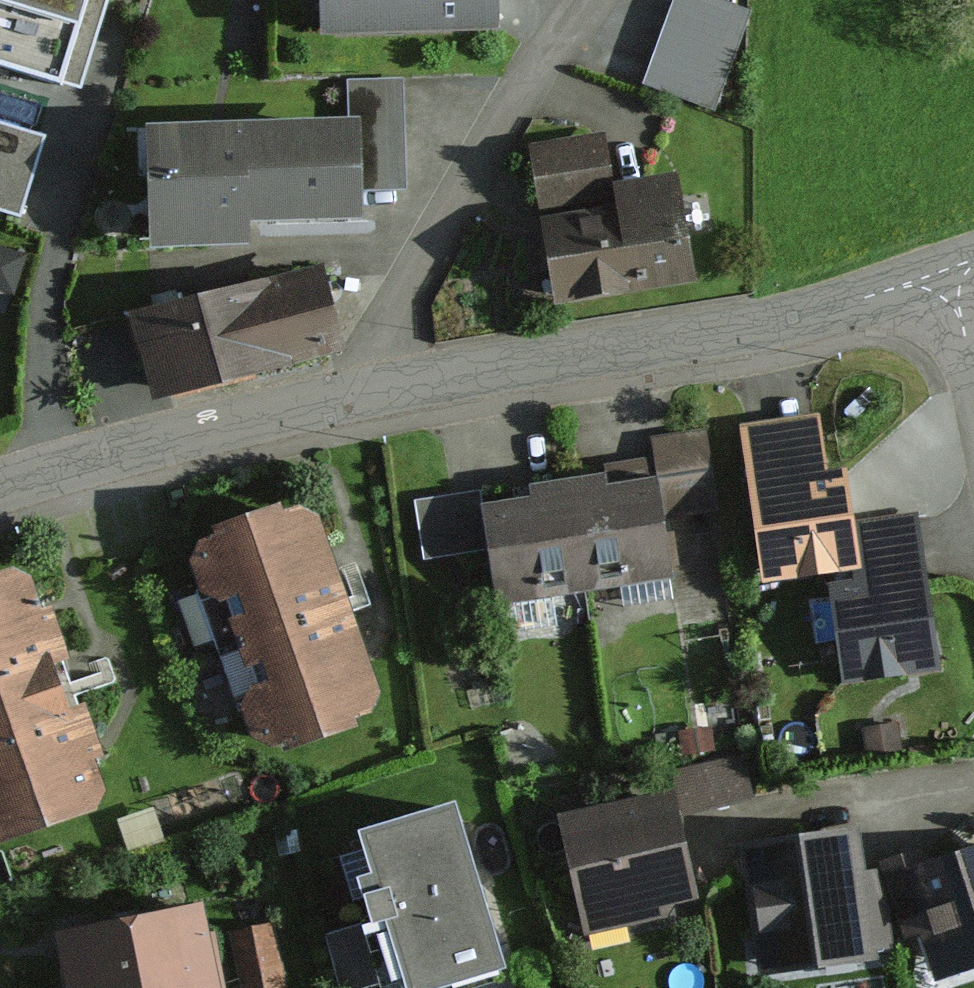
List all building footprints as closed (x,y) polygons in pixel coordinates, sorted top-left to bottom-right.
[(61,93),(63,87),(81,93),(109,0),(0,0),(0,75),(61,93)] [(493,0),(320,0),(322,47),(495,40),(493,0)] [(705,0),(675,0),(645,90),(714,113),(747,14),(705,0)] [(350,126),(150,132),(154,262),(248,259),(247,238),(363,235),(362,199),(403,198),(400,82),(348,83),(350,126)] [(0,130),(0,212),(16,217),(42,144),(0,130)] [(527,150),(539,226),(616,213),(612,190),(605,139),(527,150)] [(550,278),(556,314),(697,292),(679,178),(612,190),(616,213),(539,226),(540,234),(523,237),(530,281),(550,278)] [(7,297),(20,257),(0,251),(0,294),(7,297)] [(322,271),(132,322),(155,407),(345,356),(322,271)] [(838,421),(743,432),(760,576),(828,568),(841,678),(936,667),(918,521),(851,529),(838,421)] [(521,506),(483,512),(480,494),(410,505),(419,567),(484,558),(492,611),(671,585),(662,521),(716,513),(703,427),(642,436),(649,488),(622,492),(620,481),(520,495),(521,506)] [(305,506),(194,549),(190,572),(201,602),(220,613),(252,701),(243,718),(252,746),(274,759),(288,753),(293,764),(354,740),(349,729),(372,720),(380,702),(344,607),(305,506)] [(0,582),(0,855),(4,858),(93,823),(106,805),(90,766),(102,762),(83,712),(69,718),(58,688),(54,678),(70,672),(51,622),(39,621),(23,574),(0,582)] [(741,757),(674,771),(684,820),(752,805),(741,757)] [(666,798),(558,823),(585,935),(693,909),(666,798)] [(357,848),(371,895),(360,899),(368,926),(327,938),(343,987),(364,987),(378,984),(379,987),(504,987),(452,819),(357,848)] [(860,837),(744,854),(761,977),(873,961),(871,949),(890,946),(880,875),(865,877),(860,837)] [(883,868),(906,940),(922,934),(940,987),(943,987),(973,978),(973,859),(968,861),(932,872),(926,854),(883,868)] [(58,943),(67,987),(214,987),(199,913),(58,943)] [(225,938),(236,987),(284,987),(271,929),(225,938)]
